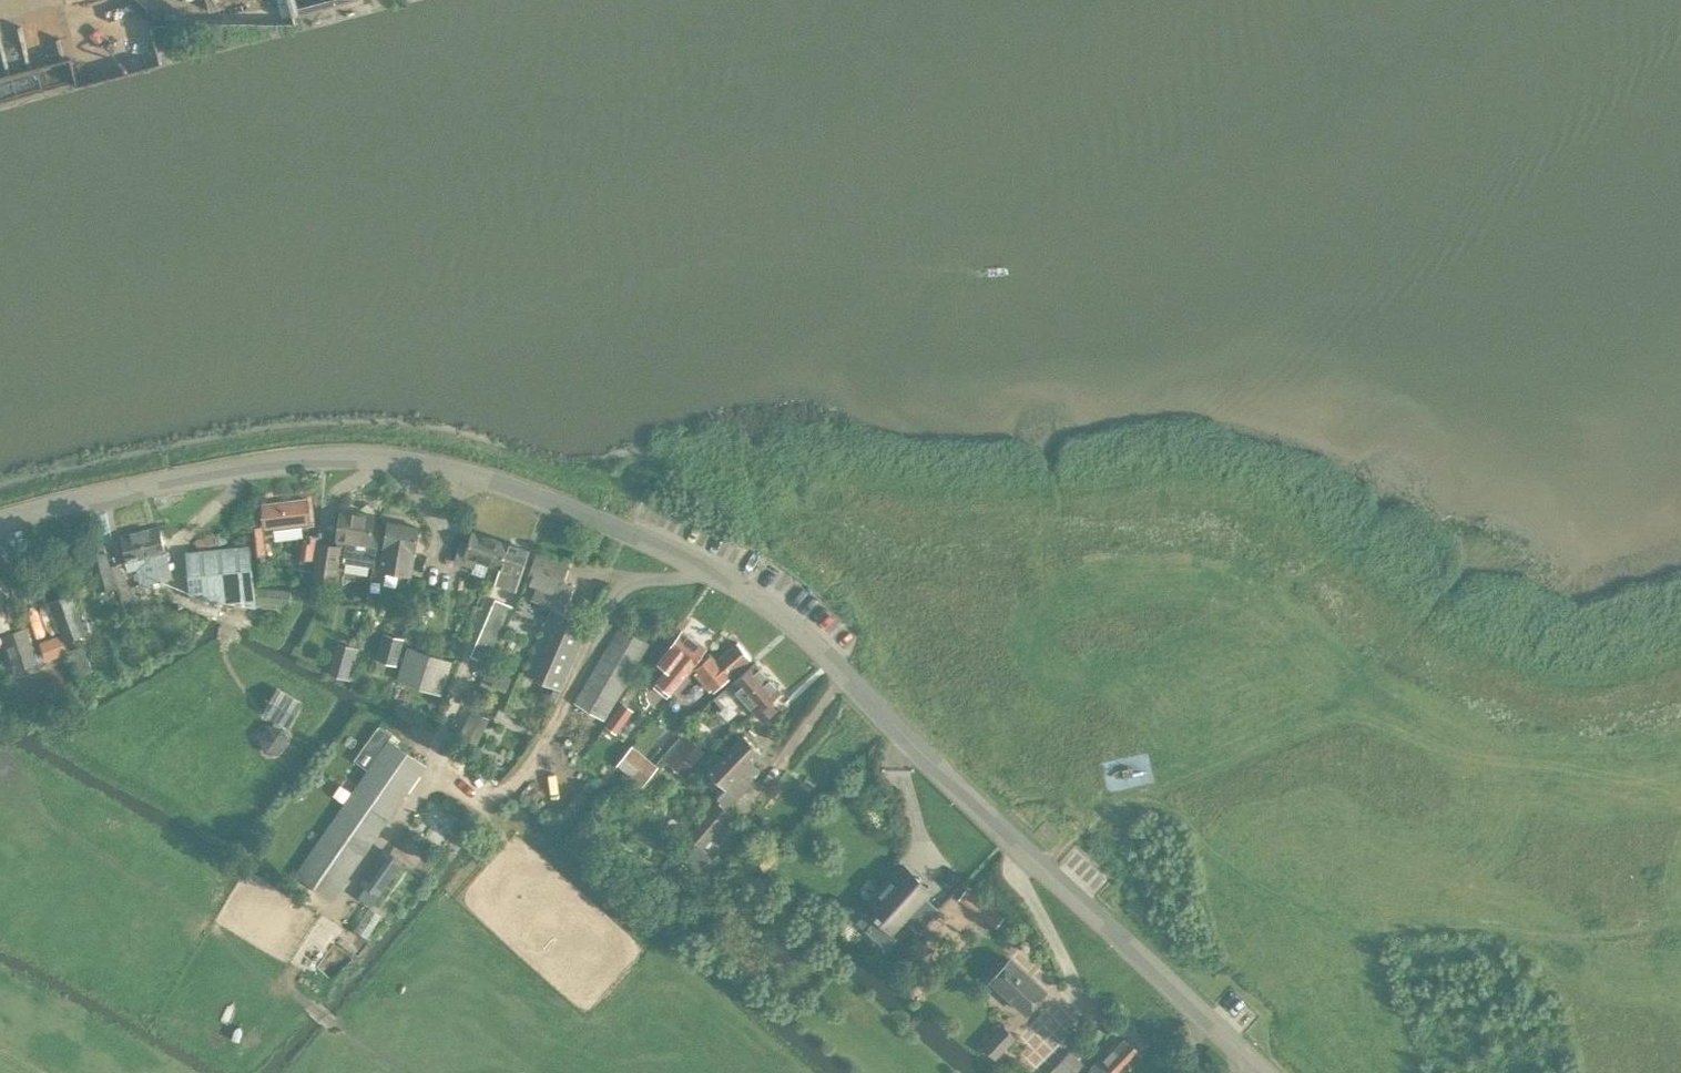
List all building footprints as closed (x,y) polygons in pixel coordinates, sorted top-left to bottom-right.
[(210,12),(252,0),(207,0),(210,12)] [(263,503),(265,525),(273,524),(274,528),(302,525),(302,520),(310,519),(307,497),(263,503)] [(374,566),(380,528),(373,527),(375,515),(341,510),(337,538),(347,540),(343,561),(374,566)] [(388,521),(379,570),(410,575),(419,526),(388,521)] [(139,530),(155,600),(157,599),(152,580),(161,578),(171,575),(169,567),(175,566),(174,561),(168,562),(159,525),(139,530)] [(265,553),(262,526),(251,527),(255,554),(265,553)] [(138,605),(155,600),(139,530),(120,534),(128,569),(139,566),(141,583),(130,586),(126,575),(125,576),(119,563),(111,565),(116,583),(117,583),(118,587),(119,586),(124,606),(137,602),(138,605)] [(474,566),(476,558),(500,567),(508,543),(508,542),(473,531),(469,543),(462,540),(455,560),(474,566)] [(197,549),(227,542),(224,532),(195,539),(197,549)] [(318,535),(305,534),(302,556),(315,558),(318,535)] [(314,576),(334,580),(340,546),(319,542),(314,576)] [(508,543),(500,567),(495,582),(515,589),(528,549),(508,542),(508,543)] [(249,545),(186,551),(190,598),(198,597),(198,603),(217,602),(254,607),(254,604),(290,606),(292,588),(253,586),(249,545)] [(106,551),(89,555),(98,590),(116,585),(106,551)] [(524,672),(555,686),(547,700),(553,703),(561,688),(590,623),(563,611),(573,586),(562,581),(568,564),(537,552),(526,580),(538,584),(532,598),(552,607),(524,672)] [(71,593),(50,601),(64,639),(85,631),(71,593)] [(513,607),(495,599),(471,655),(488,663),(513,607)] [(620,625),(575,701),(604,718),(649,642),(620,625)] [(24,626),(3,634),(16,670),(37,662),(24,626)] [(706,647),(683,630),(662,657),(665,659),(661,663),(667,668),(658,680),(671,691),(692,667),(691,666),(706,647)] [(67,652),(67,651),(59,633),(38,643),(46,661),(67,652)] [(384,633),(376,659),(397,665),(404,640),(402,639),(384,633)] [(702,659),(692,668),(693,669),(698,675),(705,683),(712,691),(721,683),(751,657),(738,642),(717,659),(711,651),(702,659)] [(82,644),(68,650),(78,675),(93,669),(82,644)] [(396,679),(442,694),(453,661),(407,646),(396,679)] [(756,662),(732,683),(744,698),(769,676),(756,662)] [(744,698),(757,712),(756,712),(763,720),(776,709),(769,701),(781,690),(769,676),(744,698)] [(263,710),(262,711),(266,714),(277,720),(288,727),(303,702),(277,687),(263,710)] [(616,734),(633,710),(622,702),(605,725),(616,734)] [(762,751),(744,733),(708,771),(725,788),(718,795),(728,805),(753,779),(751,777),(758,769),(751,763),(762,751)] [(687,736),(665,759),(685,777),(698,763),(701,765),(708,758),(705,755),(706,754),(687,736)] [(426,764),(389,739),(296,873),(332,899),(426,764)] [(701,848),(702,846),(731,812),(717,801),(688,834),(673,853),(697,872),(711,856),(701,848)] [(385,847),(360,882),(379,895),(403,860),(385,847)] [(866,910),(856,921),(887,949),(909,924),(918,931),(939,909),(926,897),(933,889),(902,862),(862,906),(866,910)] [(1046,990),(1011,957),(991,979),(1027,1011),(1046,990)] [(995,1056),(1014,1037),(1003,1026),(984,1045),(995,1056)] [(1126,1036),(1104,1058),(1101,1055),(1090,1067),(1092,1068),(1086,1072),(1111,1072),(1115,1069),(1119,1072),(1124,1072),(1143,1053),(1126,1036)] [(1066,1072),(1083,1072),(1088,1068),(1070,1050),(1057,1064),(1066,1072)] [(1057,1064),(1048,1072),(1066,1072),(1057,1064)]
